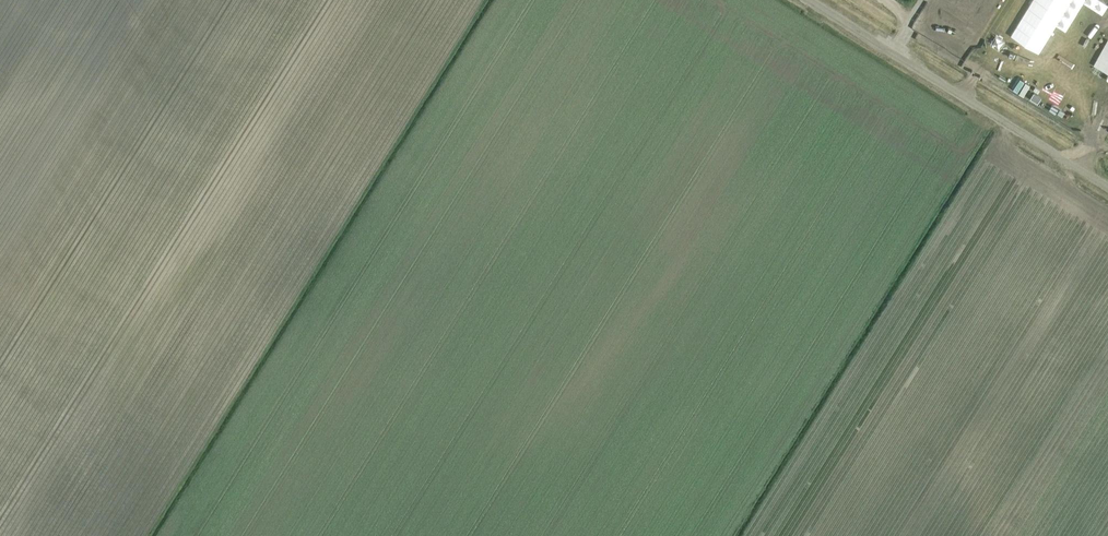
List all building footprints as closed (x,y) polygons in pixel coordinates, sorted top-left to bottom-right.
[(1097,134),(1102,138),(1107,130),(1107,128),(1104,125),(1097,134)]
